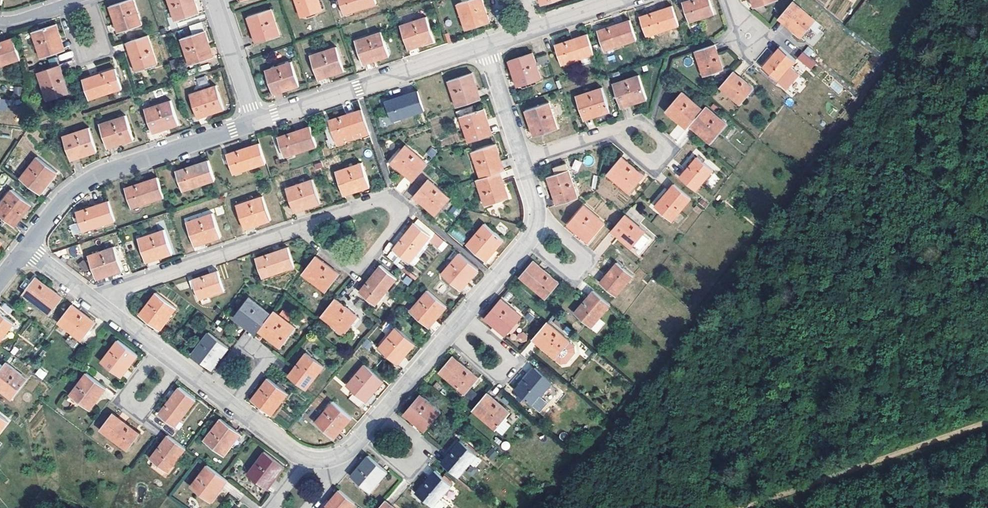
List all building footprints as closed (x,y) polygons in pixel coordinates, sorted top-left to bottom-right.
[(126,28),(145,22),(138,0),(125,0),(113,4),(119,21),(123,20),(126,28)] [(178,18),(202,10),(198,0),(172,0),(178,18)] [(303,14),(324,7),(322,0),(299,0),(303,14)] [(346,10),(378,0),(342,0),(346,10)] [(484,21),(491,18),(488,8),(485,0),(460,0),(459,0),(467,27),(484,21)] [(693,18),(718,9),(715,0),(687,0),(693,18)] [(782,14),(802,31),(816,14),(799,0),(794,0),(782,14)] [(676,2),(644,13),(650,32),(682,21),(676,2)] [(261,28),(265,39),(282,33),(273,7),(249,15),(254,31),(258,29),(261,28)] [(428,14),(403,22),(410,46),(419,43),(417,39),(423,37),(424,39),(425,41),(436,37),(428,14)] [(633,16),(601,27),(608,47),(640,36),(633,16)] [(196,32),(208,28),(205,20),(193,24),(196,32)] [(60,22),(36,30),(45,56),(64,49),(59,35),(61,34),(64,33),(60,22)] [(196,32),(184,36),(193,62),(213,56),(208,43),(210,42),(212,42),(208,28),(196,32)] [(258,29),(254,31),(258,41),(265,39),(261,28),(258,29)] [(383,29),(356,38),(362,53),(374,49),(377,57),(391,53),(383,29)] [(591,30),(559,41),(562,50),(565,61),(598,50),(591,30)] [(59,35),(64,49),(69,47),(64,33),(61,34),(59,35)] [(151,33),(130,40),(140,68),(160,61),(151,33)] [(0,42),(0,64),(23,57),(17,36),(0,42)] [(208,43),(213,56),(216,54),(212,42),(210,42),(208,43)] [(783,43),(766,62),(782,77),(800,58),(783,43)] [(338,44),(312,53),(317,68),(327,64),(330,73),(346,68),(338,44)] [(716,44),(697,50),(706,76),(725,69),(716,44)] [(374,49),(362,53),(365,62),(377,57),(374,49)] [(533,53),(509,61),(513,71),(517,70),(518,74),(514,76),(518,86),(541,78),(533,53)] [(267,68),(272,84),(275,92),(283,89),(282,85),(288,83),(289,85),(289,87),(301,83),(293,59),(267,68)] [(42,70),(52,98),(72,91),(63,63),(42,70)] [(327,64),(317,68),(320,77),(330,73),(327,64)] [(87,77),(93,97),(125,85),(121,73),(119,66),(87,77)] [(737,68),(724,83),(744,101),(758,86),(737,68)] [(475,70),(451,78),(460,104),(480,97),(475,82),(477,82),(479,81),(475,70)] [(643,72),(617,80),(624,100),(637,96),(638,98),(639,99),(651,95),(643,72)] [(834,80),(829,87),(839,94),(844,87),(834,80)] [(480,97),(484,96),(479,81),(477,82),(475,82),(480,97)] [(219,83),(193,92),(200,111),(213,106),(214,110),(227,106),(219,83)] [(606,84),(580,92),(587,113),(601,108),(602,111),(614,107),(606,84)] [(421,88),(389,98),(395,118),(428,108),(421,88)] [(686,88),(670,107),(680,115),(683,112),(694,121),(698,117),(707,106),(686,88)] [(13,97),(4,95),(2,107),(12,109),(13,97)] [(624,100),(625,104),(639,99),(638,98),(637,96),(624,100)] [(161,125),(168,122),(169,126),(181,122),(173,98),(147,107),(156,130),(162,128),(161,125)] [(549,102),(525,110),(530,122),(533,121),(538,135),(558,128),(549,102)] [(710,102),(707,106),(698,117),(709,127),(706,131),(715,139),(731,120),(710,102)] [(487,105),(463,113),(472,138),(492,132),(487,117),(489,116),(491,116),(487,105)] [(213,106),(200,111),(201,115),(214,110),(213,106)] [(361,108),(328,119),(335,139),(368,128),(361,108)] [(602,111),(601,108),(587,113),(588,116),(602,111)] [(680,115),(691,125),(694,121),(683,112),(680,115)] [(128,113),(103,122),(110,142),(123,137),(125,141),(136,137),(128,113)] [(492,132),(496,130),(491,116),(489,116),(487,117),(492,132)] [(694,121),(706,131),(709,127),(698,117),(694,121)] [(314,123),(282,135),(288,154),(321,143),(314,123)] [(92,125),(66,134),(73,154),(86,149),(87,154),(100,149),(92,125)] [(368,128),(335,139),(336,144),(369,133),(368,128)] [(110,142),(111,146),(125,141),(123,137),(110,142)] [(263,141),(230,152),(233,160),(237,171),(270,160),(263,141)] [(408,142),(394,159),(417,178),(431,161),(408,142)] [(496,144),(472,152),(481,178),(496,173),(501,171),(496,157),(497,156),(500,156),(496,144)] [(73,154),(74,158),(87,154),(86,149),(73,154)] [(625,153),(611,170),(634,189),(648,172),(625,153)] [(701,153),(684,174),(700,186),(717,166),(701,153)] [(41,155),(24,177),(40,189),(50,177),(53,180),(60,170),(41,155)] [(501,171),(505,170),(500,156),(497,156),(496,157),(501,171)] [(212,158),(179,169),(186,188),(218,177),(212,158)] [(340,168),(345,188),(361,182),(361,185),(362,187),(373,183),(365,159),(340,168)] [(559,170),(551,173),(560,201),(581,195),(570,160),(557,164),(559,170)] [(501,171),(496,173),(501,187),(506,186),(503,180),(501,171)] [(481,178),(477,180),(486,205),(510,197),(506,186),(501,187),(496,173),(481,178)] [(161,175),(128,186),(134,205),(167,195),(161,175)] [(47,187),(53,180),(50,177),(40,189),(43,192),(47,187)] [(315,177),(289,185),(296,204),(310,200),(310,202),(311,204),(323,200),(315,177)] [(431,177),(417,193),(440,212),(453,195),(431,177)] [(678,180),(659,203),(676,217),(695,194),(678,180)] [(345,188),(347,192),(362,187),(361,185),(361,182),(345,188)] [(0,206),(0,211),(18,224),(23,218),(19,216),(24,209),(27,212),(35,203),(15,188),(0,206)] [(266,193),(240,202),(247,221),(261,216),(262,218),(263,221),(274,217),(266,193)] [(112,198),(79,209),(86,229),(118,218),(112,198)] [(310,200),(296,204),(297,209),(311,204),(310,202),(310,200)] [(448,212),(456,217),(460,210),(452,206),(448,212)] [(583,206),(567,225),(577,233),(579,229),(591,239),(604,224),(583,206)] [(216,211),(190,219),(196,239),(211,234),(212,236),(213,238),(224,234),(216,211)] [(625,215),(611,231),(633,248),(646,233),(625,215)] [(261,216),(247,221),(248,226),(263,221),(262,218),(261,216)] [(355,218),(346,221),(349,230),(358,226),(355,218)] [(396,248),(392,253),(401,261),(405,256),(402,253),(404,251),(414,259),(435,233),(419,220),(398,246),(398,247),(397,248),(396,249),(396,248)] [(488,221),(471,241),(486,254),(496,243),(499,245),(507,236),(488,221)] [(77,224),(70,225),(71,234),(79,233),(77,224)] [(168,227),(141,236),(149,259),(157,257),(156,253),(163,250),(164,254),(176,250),(168,227)] [(577,233),(589,243),(591,239),(579,229),(577,233)] [(196,239),(198,243),(213,238),(212,236),(211,234),(196,239)] [(496,243),(486,254),(489,257),(499,245),(496,243)] [(118,244),(92,253),(99,272),(114,267),(115,271),(126,267),(118,244)] [(291,245),(259,256),(262,262),(266,275),(298,264),(291,245)] [(459,251),(441,273),(457,286),(467,274),(469,275),(470,277),(479,267),(459,251)] [(319,254),(306,271),(329,289),(337,280),(343,272),(319,254)] [(537,258),(524,274),(550,296),(563,280),(537,258)] [(621,259),(604,279),(619,292),(637,272),(621,259)] [(385,263),(363,289),(367,293),(379,302),(401,276),(385,263)] [(99,272),(100,276),(115,271),(114,267),(99,272)] [(221,269),(196,277),(198,284),(202,296),(228,288),(221,269)] [(457,286),(461,289),(470,277),(469,275),(467,274),(457,286)] [(39,275),(26,291),(54,312),(66,296),(39,275)] [(597,287),(578,310),(594,324),(614,301),(597,287)] [(428,289),(410,310),(425,322),(436,310),(439,314),(447,305),(428,289)] [(159,290),(143,312),(160,325),(168,313),(172,316),(180,305),(159,290)] [(253,295),(238,315),(248,323),(250,320),(262,329),(265,325),(275,312),(253,295)] [(338,296),(324,313),(348,332),(354,325),(362,315),(338,296)] [(501,298),(485,317),(494,325),(497,322),(509,332),(522,316),(501,298)] [(75,302),(61,320),(75,330),(85,338),(93,328),(99,321),(75,302)] [(278,308),(275,312),(265,325),(277,334),(276,336),(274,338),(284,345),(299,325),(278,308)] [(0,310),(0,343),(17,321),(1,309),(0,310)] [(436,310),(425,322),(429,326),(436,318),(439,314),(436,310)] [(168,313),(160,325),(163,328),(172,316),(168,313)] [(551,319),(536,336),(563,359),(571,358),(578,349),(578,342),(551,319)] [(596,333),(604,323),(599,319),(591,329),(596,333)] [(248,323),(260,332),(262,329),(250,320),(248,323)] [(497,322),(494,325),(498,329),(506,335),(509,332),(497,322)] [(400,324),(382,346),(397,359),(407,347),(411,350),(419,340),(400,324)] [(277,334),(265,325),(262,329),(274,338),(276,336),(277,334)] [(77,348),(85,338),(75,330),(68,340),(77,348)] [(212,330),(196,352),(212,364),(221,352),(224,354),(232,345),(212,330)] [(121,338),(105,359),(121,372),(131,359),(132,360),(134,362),(141,353),(121,338)] [(397,359),(401,362),(411,350),(407,347),(397,359)] [(310,350),(292,374),(310,387),(328,363),(310,350)] [(212,364),(215,367),(224,354),(221,352),(212,364)] [(457,352),(443,368),(469,390),(474,385),(483,375),(457,352)] [(121,372),(125,374),(134,362),(132,360),(131,359),(121,372)] [(0,372),(0,381),(8,386),(5,390),(15,397),(30,377),(8,361),(0,372)] [(369,398),(366,396),(376,385),(379,387),(387,377),(368,362),(351,382),(357,388),(352,394),(364,404),(369,398)] [(512,390),(532,366),(527,362),(507,385),(512,390)] [(538,364),(519,387),(536,402),(555,379),(538,364)] [(35,374),(43,380),(48,372),(40,367),(35,374)] [(90,371),(73,393),(93,408),(100,398),(97,395),(106,383),(90,371)] [(272,375),(255,397),(271,410),(280,398),(284,401),(292,391),(272,375)] [(97,395),(100,398),(110,386),(106,383),(97,395)] [(164,409),(162,412),(178,425),(199,397),(183,385),(164,409)] [(366,396),(369,398),(379,387),(376,385),(366,396)] [(474,385),(469,390),(476,396),(480,390),(474,385)] [(424,392),(408,411),(417,418),(418,416),(420,414),(432,424),(444,409),(424,392)] [(488,392),(473,409),(496,428),(510,411),(488,392)] [(271,410),(275,412),(284,401),(280,398),(271,410)] [(336,399),(319,420),(334,433),(344,420),(346,422),(348,423),(355,415),(336,399)] [(116,411),(104,427),(131,448),(137,439),(143,431),(116,411)] [(11,421),(0,412),(0,434),(11,421)] [(417,418),(428,428),(432,424),(420,414),(418,416),(417,418)] [(222,417),(205,439),(225,455),(242,432),(222,417)] [(334,433),(338,435),(348,423),(346,422),(344,420),(334,433)] [(172,433),(154,457),(171,470),(189,446),(172,433)] [(464,437),(444,460),(461,474),(480,451),(464,437)] [(486,455),(493,460),(498,453),(491,448),(486,455)] [(268,450),(252,472),(272,487),(279,477),(277,475),(276,474),(285,462),(268,450)] [(368,454),(350,475),(370,491),(378,481),(375,478),(384,467),(368,454)] [(279,477),(288,465),(285,462),(276,474),(277,475),(279,477)] [(211,463),(194,485),(214,500),(222,490),(219,487),(228,476),(211,463)] [(378,481),(387,470),(386,469),(384,467),(375,478),(378,481)] [(419,490),(441,507),(446,507),(452,501),(444,495),(455,482),(438,468),(419,490)] [(326,507),(352,507),(359,500),(343,488),(326,507)] [(378,507),(396,507),(385,499),(378,507)]
